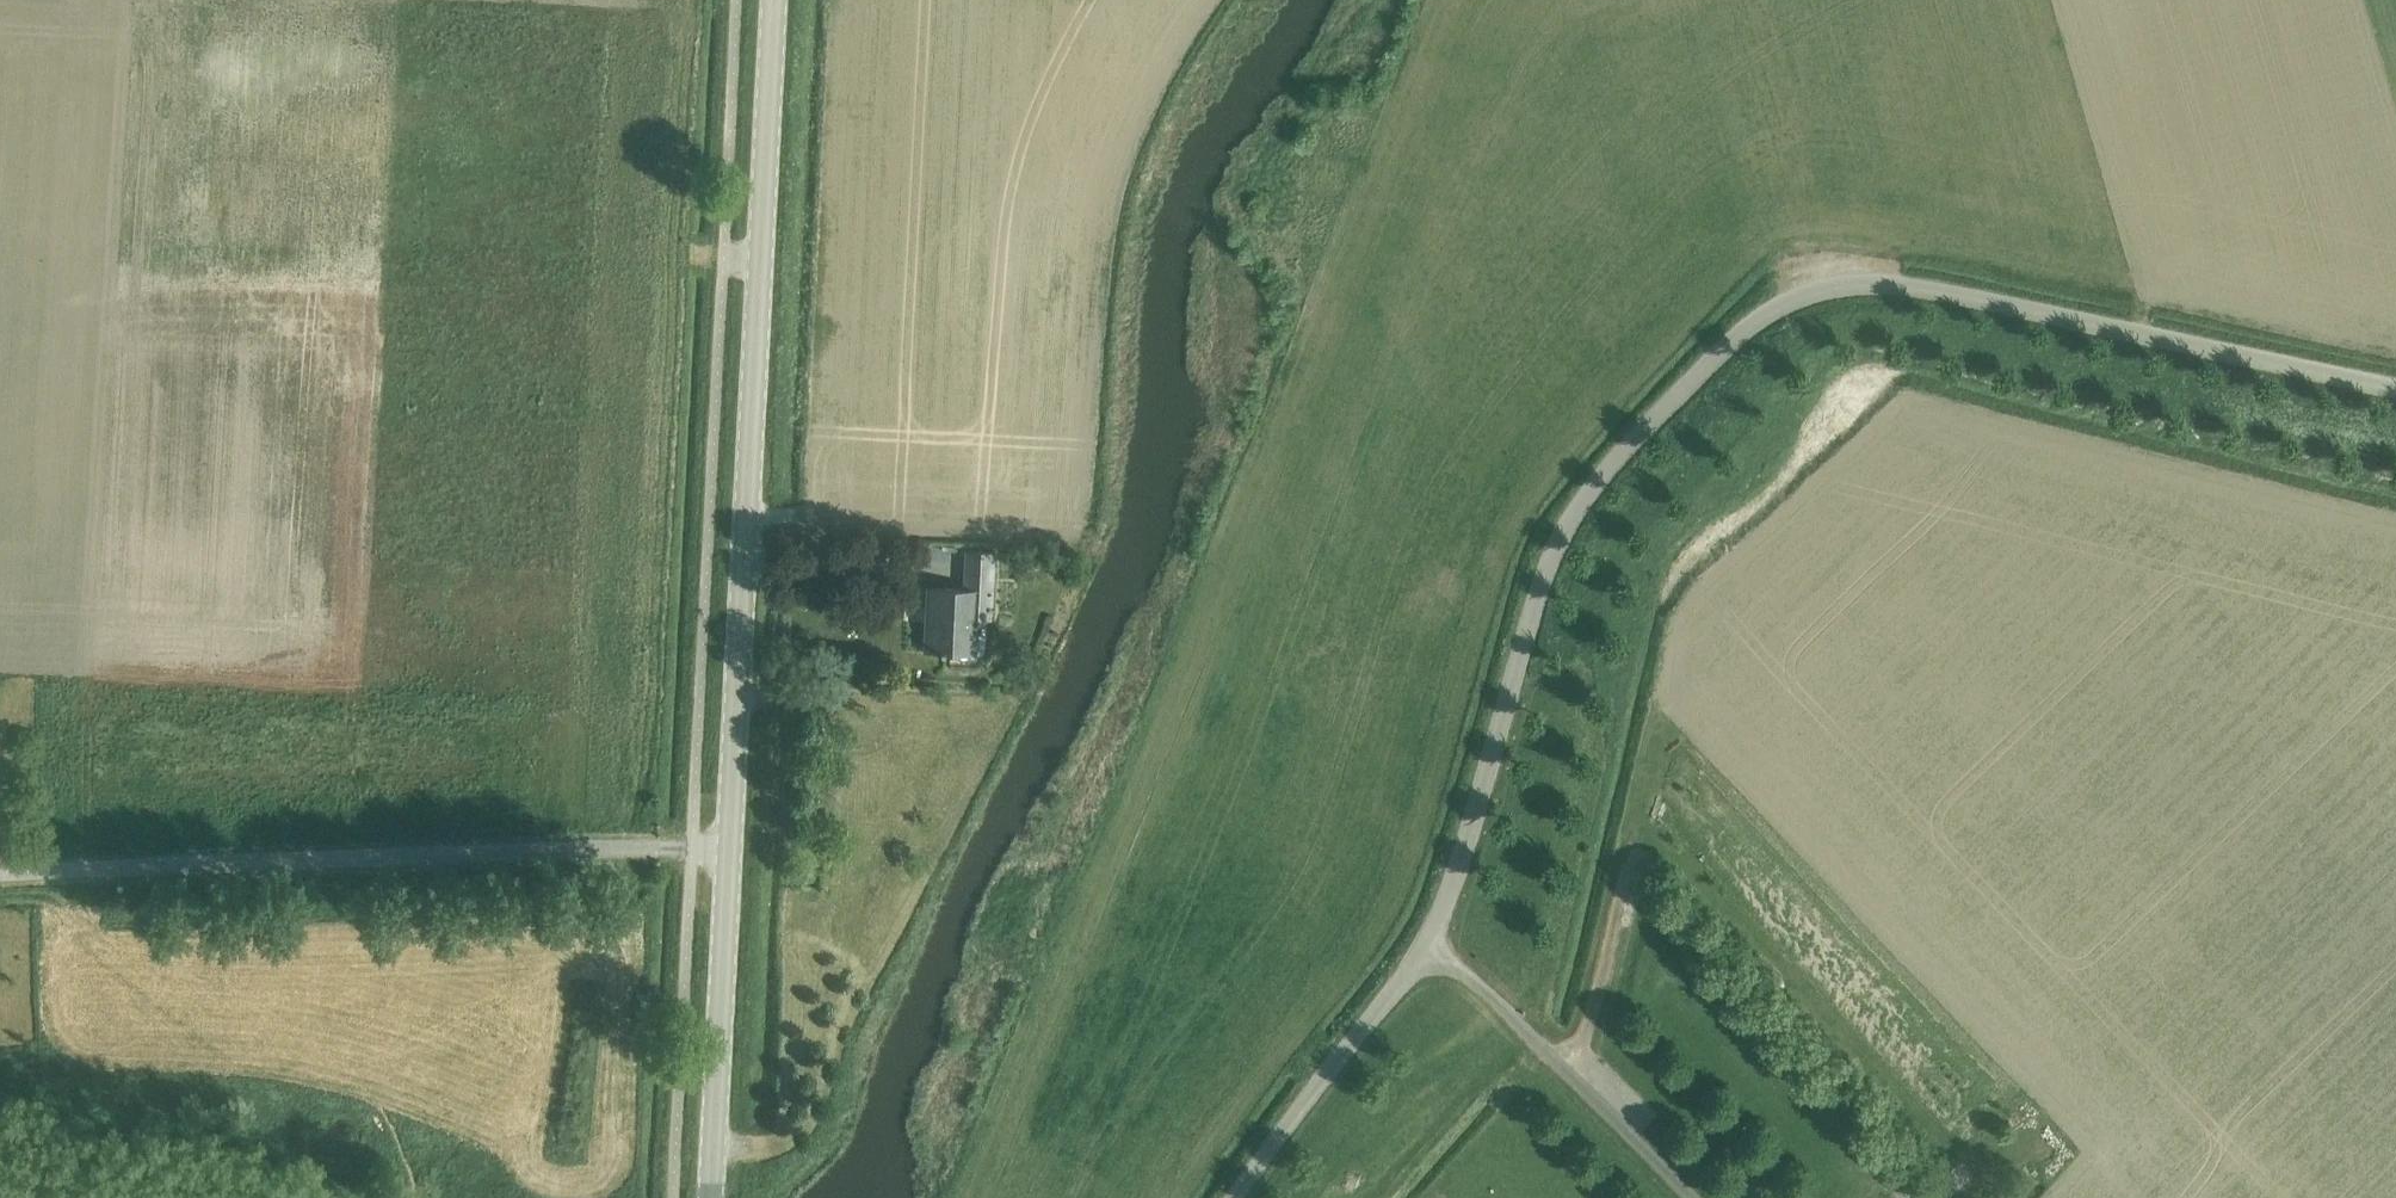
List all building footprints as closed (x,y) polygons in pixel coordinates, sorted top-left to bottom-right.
[(992,618),(995,552),(966,550),(964,588),(930,587),(927,649),(975,651),(976,617),(992,618)]
